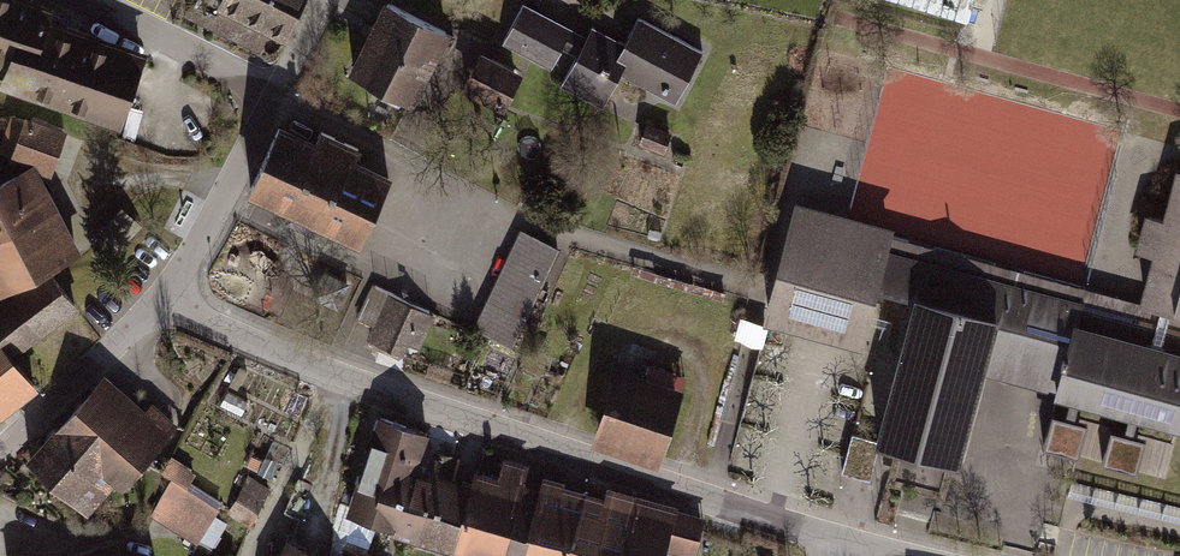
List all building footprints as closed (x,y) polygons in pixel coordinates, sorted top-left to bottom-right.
[(9,61),(2,81),(119,122),(141,60),(93,42),(95,37),(46,20),(48,14),(25,6),(24,3),(16,0),(0,0),(0,58),(9,61)] [(270,28),(219,0),(193,0),(187,14),(259,49),(270,28)] [(270,28),(285,35),(302,0),(219,0),(270,28)] [(968,19),(974,0),(904,0),(968,19)] [(371,37),(353,72),(410,101),(411,99),(415,101),(421,89),(417,87),(436,50),(445,55),(454,37),(445,33),(445,32),(388,3),(375,28),(371,26),(367,35),(371,37)] [(520,9),(503,42),(551,67),(561,48),(568,35),(520,9)] [(702,51),(638,17),(624,44),(619,41),(601,47),(596,44),(588,46),(589,50),(578,53),(577,56),(564,80),(598,98),(613,69),(675,102),(702,51)] [(601,47),(619,41),(592,27),(586,37),(571,29),(568,35),(561,48),(577,56),(578,53),(589,50),(588,46),(596,44),(601,47)] [(476,89),(501,102),(515,74),(490,62),(476,89)] [(16,158),(50,170),(63,135),(15,118),(3,151),(17,156),(16,158)] [(278,128),(250,188),(360,239),(388,179),(351,162),(358,148),(321,132),(315,145),(278,128)] [(32,168),(0,185),(0,270),(8,285),(75,251),(32,168)] [(1145,301),(1156,304),(1179,310),(1179,175),(1167,221),(1149,218),(1141,247),(1159,252),(1145,301)] [(1077,327),(1078,325),(1076,324),(1076,322),(1083,318),(1079,311),(1081,306),(903,258),(908,240),(887,234),(887,232),(797,208),(768,314),(859,338),(874,286),(920,297),(881,441),(956,460),(982,366),(1013,375),(1017,359),(1023,361),(1022,366),(1036,369),(1037,365),(1062,372),(1057,393),(1059,394),(1060,393),(1070,395),(1066,415),(1052,412),(1043,445),(1078,454),(1087,421),(1074,417),(1079,398),(1129,411),(1125,430),(1110,427),(1102,460),(1137,470),(1146,436),(1132,433),(1138,413),(1178,424),(1179,419),(1179,355),(1077,327)] [(908,240),(903,258),(1081,306),(1079,311),(1083,318),(1076,322),(1076,324),(1078,325),(1077,327),(1179,355),(1179,310),(1156,304),(1155,306),(908,240)] [(521,242),(479,328),(512,344),(554,257),(521,242)] [(9,354),(74,305),(50,272),(0,310),(0,342),(9,354)] [(347,284),(324,273),(313,296),(336,306),(347,284)] [(431,315),(401,301),(381,344),(400,352),(405,341),(417,347),(431,315)] [(33,383),(9,354),(0,342),(0,408),(33,383)] [(676,394),(618,375),(599,433),(657,452),(676,394)] [(24,454),(84,508),(113,475),(120,481),(156,442),(170,421),(151,405),(135,423),(96,388),(43,446),(36,441),(24,454)] [(380,417),(349,511),(395,526),(411,474),(422,477),(427,458),(417,455),(425,432),(380,417)] [(852,433),(842,471),(869,479),(879,441),(852,433)] [(395,526),(416,533),(423,506),(428,499),(435,480),(448,484),(455,457),(437,453),(435,460),(427,458),(422,477),(411,474),(395,526)] [(499,555),(520,489),(525,469),(503,464),(498,482),(475,476),(472,484),(454,543),(496,555),(499,555)] [(268,489),(248,477),(237,499),(229,510),(250,524),(268,489)] [(298,516),(312,484),(298,478),(284,510),(298,516)] [(171,479),(153,509),(198,537),(217,507),(171,479)] [(454,543),(472,484),(463,480),(461,486),(448,484),(435,480),(428,499),(423,506),(416,533),(453,544),(454,543)] [(523,555),(525,555),(567,555),(580,505),(559,500),(563,487),(544,481),(540,495),(523,555)] [(1179,522),(1179,507),(1071,482),(1068,496),(1179,522)] [(584,493),(563,487),(559,500),(580,505),(584,493)] [(520,489),(499,555),(500,555),(523,555),(540,495),(520,489)] [(580,505),(567,555),(599,555),(602,542),(622,548),(635,499),(608,492),(605,501),(602,513),(583,509),(586,497),(587,491),(585,490),(584,493),(580,505)] [(605,501),(586,497),(583,509),(602,513),(605,501)] [(635,499),(622,548),(620,555),(662,555),(664,547),(674,510),(635,499)] [(703,518),(674,510),(664,547),(693,555),(703,518)] [(290,540),(283,555),(326,555),(290,540)] [(622,548),(602,542),(599,555),(620,555),(622,548)] [(88,555),(117,555),(114,546),(88,554),(88,555)]
